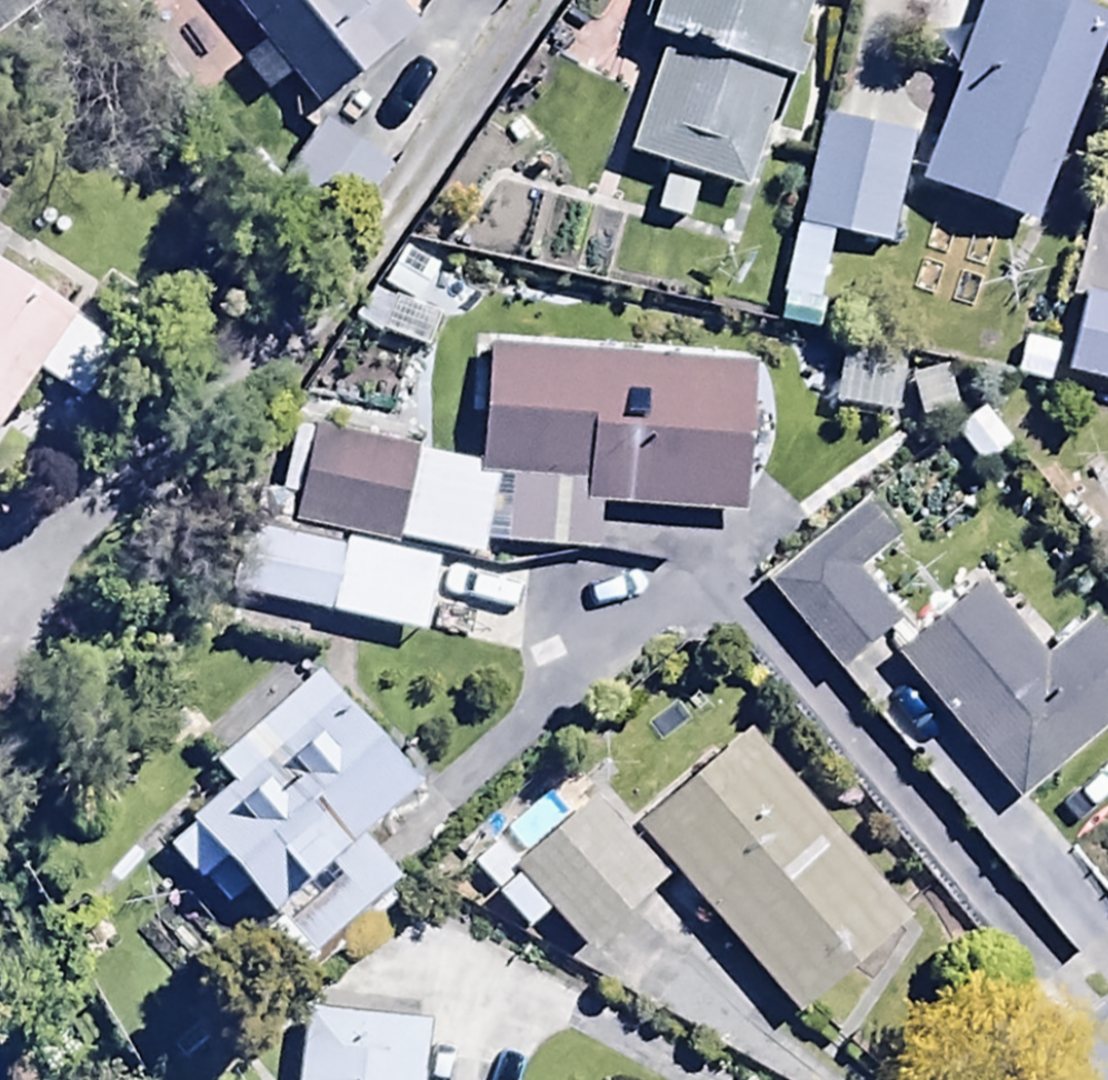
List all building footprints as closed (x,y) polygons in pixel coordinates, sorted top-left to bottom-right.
[(30,0),(0,0),(0,23),(30,0)] [(307,100),(412,17),(398,0),(229,0),(307,100)] [(794,0),(644,0),(639,19),(656,24),(619,147),(660,160),(644,211),(688,224),(703,173),(741,184),(779,62),(792,66),(801,37),(784,32),(794,0)] [(1094,0),(975,0),(927,124),(919,121),(900,169),(1027,218),(1107,11),(1107,5),(1094,0)] [(882,241),(908,129),(816,108),(775,292),(811,300),(827,228),(882,241)] [(64,313),(68,308),(0,262),(0,409),(27,369),(76,402),(114,346),(64,313)] [(1079,290),(1061,377),(1107,386),(1107,296),(1079,290)] [(901,346),(834,338),(825,400),(893,409),(901,346)] [(747,355),(479,340),(472,463),(501,465),(496,539),(589,544),(591,504),(738,512),(747,355)] [(467,467),(468,459),(305,426),(286,517),(383,536),(375,577),(449,592),(458,552),(474,555),(490,472),(467,467)] [(894,538),(857,493),(756,574),(836,673),(903,619),(860,565),(894,538)] [(210,582),(235,588),(226,628),(321,649),(330,609),(350,614),(364,551),(224,519),(210,582)] [(989,570),(892,652),(1013,797),(1107,718),(1107,631),(1087,606),(1047,639),(989,570)] [(405,884),(358,827),(409,785),(310,663),(203,751),(225,777),(182,812),(265,914),(257,920),(298,971),(405,884)] [(741,723),(628,817),(787,1009),(901,915),(741,723)] [(663,871),(590,789),(508,858),(490,838),(461,864),(518,926),(540,906),(578,948),(663,871)] [(449,1067),(420,1064),(426,1017),(297,1002),(288,1079),(448,1079),(449,1067)]
